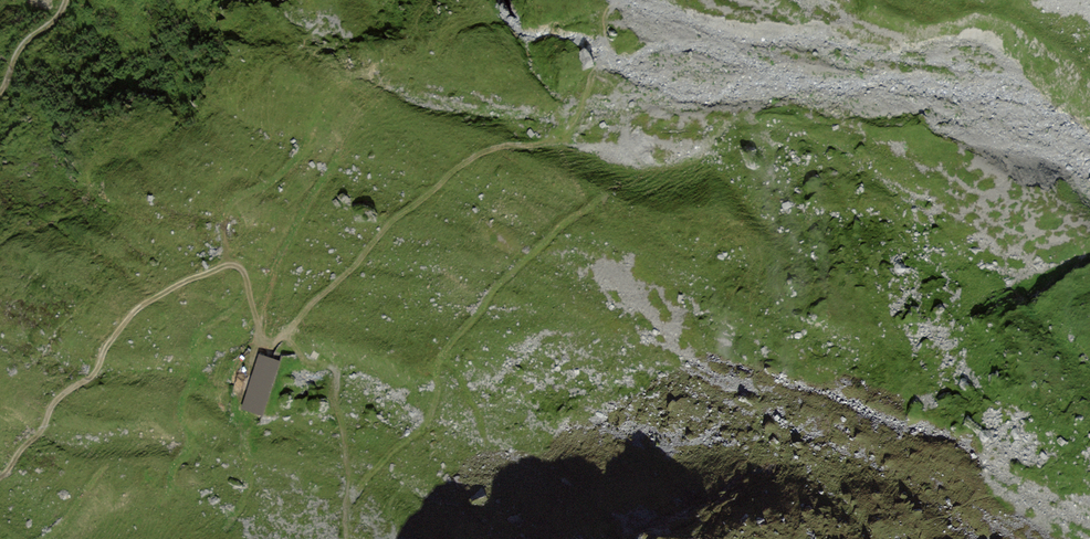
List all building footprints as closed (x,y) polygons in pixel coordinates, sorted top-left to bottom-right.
[(259,354),(241,408),(262,415),(280,361),(259,354)]
